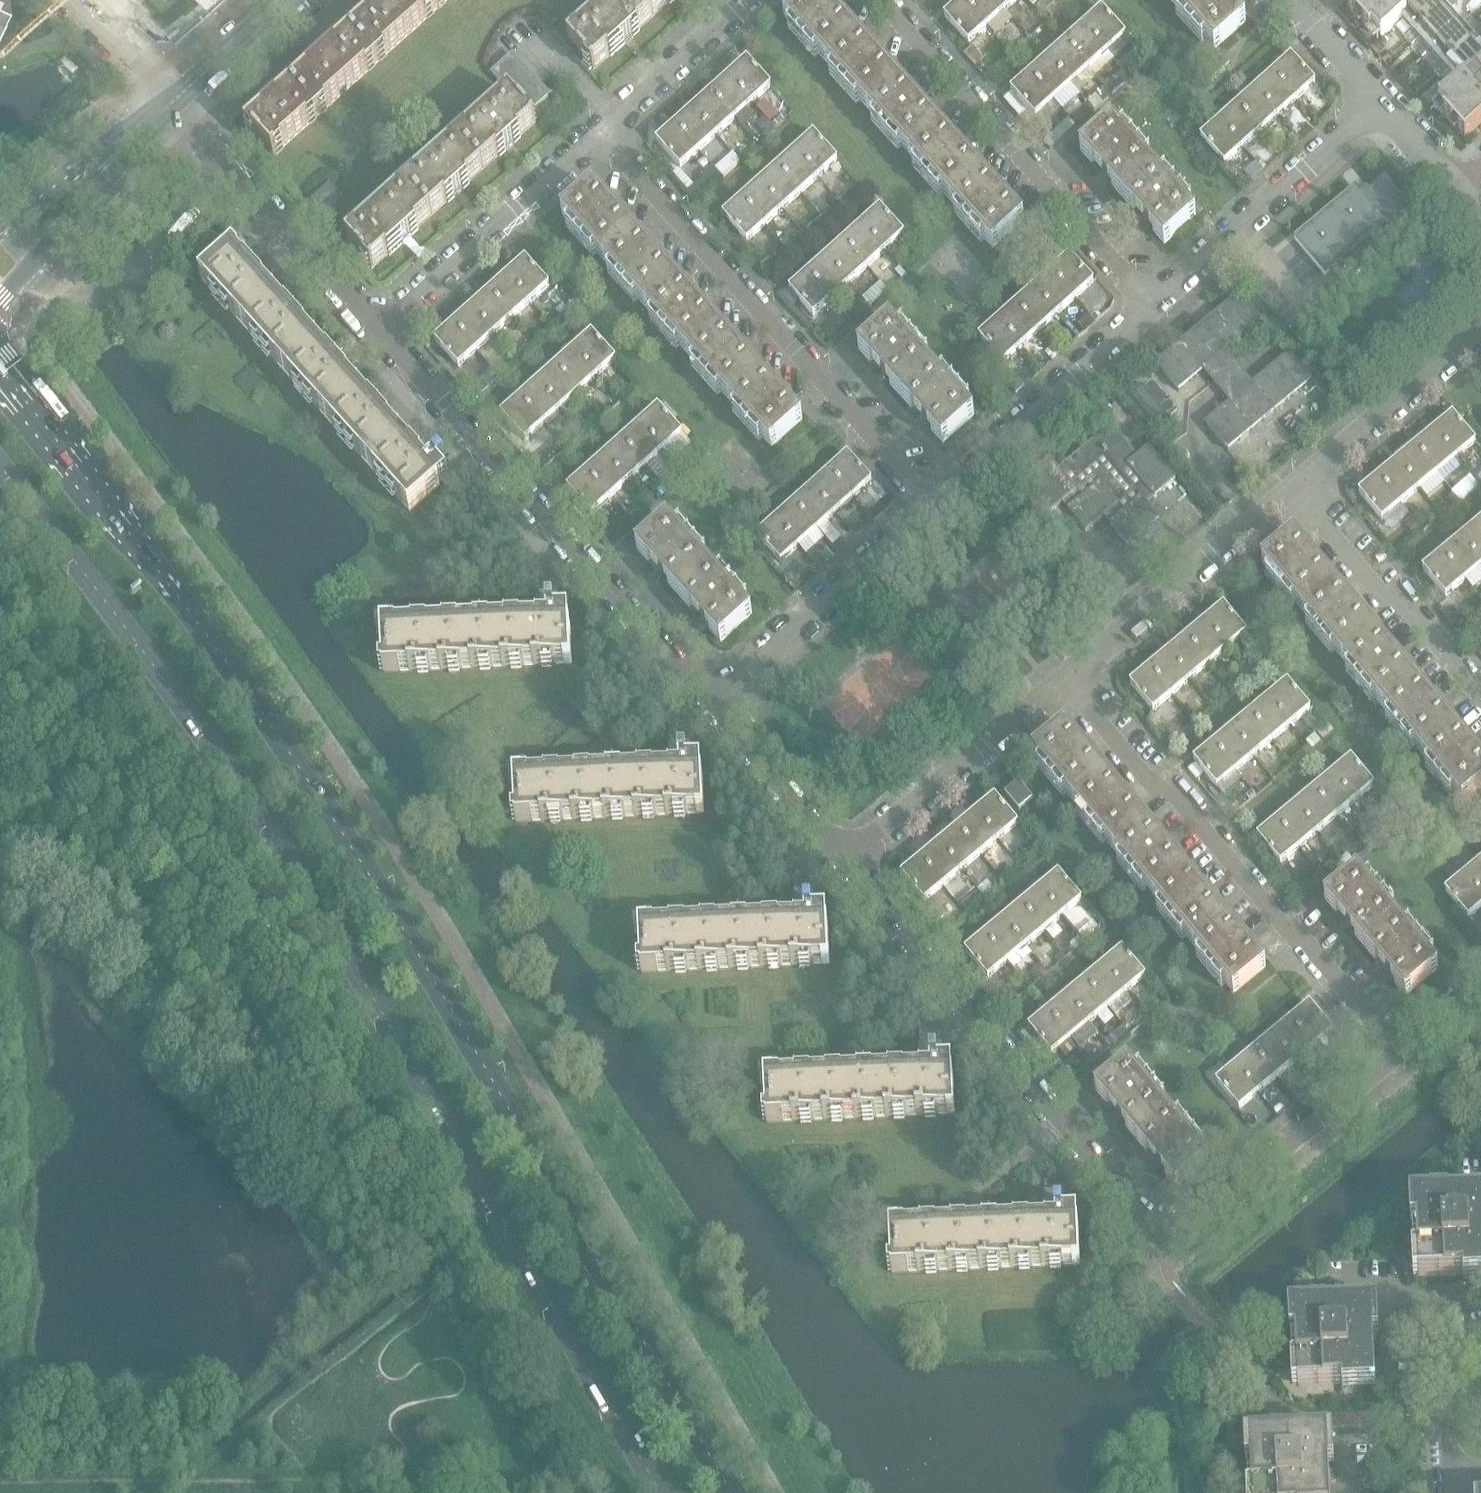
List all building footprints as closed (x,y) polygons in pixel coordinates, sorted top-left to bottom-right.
[(427,18),(436,10),(426,0),(390,0),(389,1),(388,1),(384,5),(380,9),(351,35),(377,63),(427,18)] [(447,0),(426,0),(436,10),(447,0)] [(628,40),(633,36),(632,36),(653,17),(638,0),(615,0),(568,42),(569,42),(587,62),(593,69),(592,69),(593,70),(623,43),(624,44),(628,40)] [(653,17),(672,0),(638,0),(653,17)] [(857,35),(847,23),(843,26),(835,17),(824,4),(827,1),(826,0),(803,0),(784,17),(826,64),(857,35)] [(987,27),(963,0),(945,17),(969,43),(987,27)] [(995,0),(963,0),(987,27),(1005,11),(995,0)] [(1005,11),(1017,0),(995,0),(1005,11)] [(1246,22),(1234,10),(1231,12),(1220,0),(1176,0),(1172,4),(1215,50),(1246,22)] [(1403,19),(1424,0),(1357,0),(1349,7),(1348,7),(1348,8),(1355,16),(1359,12),(1366,21),(1363,25),(1369,32),(1373,28),(1381,38),(1403,19)] [(1443,5),(1439,0),(1424,0),(1403,19),(1414,31),(1405,39),(1411,46),(1420,38),(1417,35),(1446,8),(1443,5)] [(1449,12),(1458,4),(1455,0),(1449,0),(1443,5),(1446,8),(1417,35),(1420,38),(1432,51),(1461,25),(1449,12)] [(1126,36),(1102,9),(1083,26),(1107,52),(1126,36)] [(1446,67),(1475,41),(1472,37),(1461,25),(1432,51),(1443,63),(1434,71),(1440,78),(1449,70),(1446,67)] [(1107,52),(1083,26),(1065,42),(1089,69),(1107,52)] [(1478,44),(1480,42),(1480,29),(1472,37),(1475,41),(1446,67),(1449,70),(1460,83),(1480,64),(1480,47),(1478,44)] [(318,116),(368,71),(377,63),(351,35),(323,61),(322,60),(314,67),(313,68),(314,69),(293,88),(318,116)] [(868,110),(899,82),(888,70),(885,73),(865,50),(868,48),(857,35),(826,64),(868,110)] [(587,62),(569,42),(564,47),(582,66),(587,62)] [(1089,69),(1065,42),(1048,58),(1071,84),(1089,69)] [(1386,49),(1380,42),(1374,48),(1380,55),(1386,49)] [(983,59),(973,48),(967,54),(977,64),(983,59)] [(1212,82),(1230,66),(1217,53),(1200,68),(1212,82)] [(500,84),(520,67),(511,56),(491,74),(500,84)] [(1315,83),(1291,57),(1273,73),(1297,100),(1315,83)] [(1071,84),(1048,58),(1029,74),(1053,101),(1071,84)] [(771,87),(747,60),(729,77),(753,103),(771,87)] [(1460,83),(1439,102),(1448,112),(1444,115),(1450,122),(1454,119),(1462,128),(1458,131),(1465,139),(1480,125),(1480,64),(1460,83)] [(510,95),(529,77),(520,67),(500,84),(510,95)] [(1131,79),(1125,72),(1120,76),(1126,83),(1131,79)] [(1297,100),(1273,73),(1255,89),(1279,116),(1297,100)] [(1053,101),(1029,74),(1011,91),(1035,117),(1053,101)] [(519,105),(539,88),(529,77),(510,95),(519,105)] [(753,103),(729,77),(711,93),(735,120),(753,103)] [(1120,88),(1112,80),(1105,86),(1104,87),(1112,96),(1120,88)] [(909,156),(941,128),(930,116),(927,119),(907,97),(910,94),(899,82),(868,110),(909,156)] [(273,156),(309,124),(318,116),(293,88),(271,107),(271,106),(270,107),(262,114),(262,115),(246,129),(247,131),(249,129),(262,144),(262,143),(273,156)] [(528,115),(548,98),(539,88),(519,105),(528,115)] [(1279,116),(1255,89),(1237,105),(1261,132),(1279,116)] [(735,120),(711,93),(693,109),(717,135),(735,120)] [(513,142),(536,122),(535,121),(534,122),(528,115),(519,105),(510,95),(457,142),(482,170),(504,150),(505,151),(513,144),(514,143),(513,142)] [(1261,132),(1237,105),(1220,121),(1243,148),(1261,132)] [(717,135),(693,109),(675,125),(699,152),(717,135)] [(775,129),(768,121),(761,127),(768,135),(775,129)] [(1243,148),(1220,121),(1201,138),(1225,165),(1243,148)] [(1154,171),(1120,133),(1112,123),(1080,152),(1092,164),(1095,162),(1115,184),(1112,186),(1123,198),(1138,185),(1154,171)] [(699,152),(675,125),(657,141),(681,168),(699,152)] [(950,202),(982,174),(971,162),(968,165),(961,157),(948,143),(951,140),(941,128),(909,156),(950,202)] [(838,161),(814,134),(796,151),(820,177),(838,161)] [(1293,135),(1289,138),(1294,144),(1298,140),(1293,135)] [(462,188),(482,170),(457,142),(406,187),(432,215),(453,196),(454,197),(462,189),(462,188)] [(820,177),(796,151),(778,167),(794,185),(802,193),(820,177)] [(723,163),(717,157),(711,163),(717,169),(723,163)] [(1265,171),(1256,161),(1255,162),(1243,173),(1252,182),(1264,171),(1265,171)] [(802,193),(794,185),(778,167),(760,183),(784,209),(802,193)] [(712,181),(702,171),(688,185),(698,195),(712,181)] [(1196,217),(1188,208),(1154,171),(1138,185),(1123,198),(1133,211),(1137,208),(1144,216),(1156,230),(1153,233),(1165,245),(1196,217)] [(1024,221),(1013,208),(1010,211),(997,197),(990,189),(993,186),(982,174),(950,202),(993,250),(1024,221)] [(1354,189),(1295,239),(1296,240),(1326,276),(1329,274),(1342,289),(1402,239),(1397,233),(1416,217),(1384,180),(1370,191),(1372,194),(1364,201),(1362,198),(1358,195),(1354,189)] [(784,209),(760,183),(743,198),(766,225),(784,209)] [(324,216),(343,199),(331,185),(312,202),(324,216)] [(410,234),(432,215),(406,187),(347,240),(358,253),(371,268),(370,268),(372,269),(402,242),(402,243),(403,242),(411,235),(410,234)] [(604,262),(635,234),(625,222),(622,225),(602,203),(605,200),(593,188),(562,216),(604,262)] [(833,208),(840,201),(835,194),(827,201),(833,208)] [(766,225),(743,198),(723,215),(747,242),(766,225)] [(904,235),(880,208),(862,225),(886,251),(904,235)] [(886,251),(862,225),(844,241),(868,267),(886,251)] [(150,233),(142,227),(132,238),(139,244),(150,233)] [(646,309),(677,281),(666,268),(663,271),(656,264),(643,249),(646,247),(635,234),(604,262),(646,309)] [(794,246),(789,240),(785,244),(790,249),(794,246)] [(423,459),(339,365),(245,261),(249,258),(234,241),(226,248),(230,252),(200,279),(395,497),(408,511),(410,513),(440,485),(438,484),(446,477),(447,478),(448,478),(447,476),(454,471),(445,461),(440,455),(434,461),(427,454),(423,459)] [(868,267),(844,241),(826,257),(850,284),(868,267)] [(1094,283),(1070,256),(1051,272),(1075,299),(1094,283)] [(850,284),(826,257),(808,273),(832,299),(850,284)] [(549,286),(525,259),(507,276),(531,302),(549,286)] [(1075,299),(1051,272),(1034,288),(1057,315),(1075,299)] [(832,299),(808,273),(790,290),(814,316),(832,299)] [(531,302),(507,276),(489,292),(513,318),(531,302)] [(687,355),(719,327),(708,315),(705,318),(692,304),(685,296),(688,293),(677,281),(646,309),(687,355)] [(1057,315),(1034,288),(1016,304),(1040,331),(1057,315)] [(513,318),(489,292),(471,308),(495,334),(513,318)] [(1254,387),(1234,364),(1224,351),(1261,320),(1241,296),(1157,366),(1159,368),(1177,390),(1203,368),(1233,403),(1206,425),(1226,450),(1311,380),(1291,356),(1254,387)] [(872,309),(866,303),(862,307),(868,313),(872,309)] [(1040,331),(1016,304),(998,320),(1022,347),(1040,331)] [(495,334),(471,308),(453,324),(477,350),(495,334)] [(1022,347),(998,320),(979,337),(1003,364),(1022,347)] [(901,397),(932,369),(890,322),(859,351),(870,363),(873,361),(893,382),(890,385),(901,397)] [(477,350),(453,324),(435,340),(459,367),(477,350)] [(729,401),(760,373),(750,361),(746,364),(734,350),(727,342),(730,339),(719,327),(687,355),(729,401)] [(616,360),(592,333),(574,349),(598,376),(616,360)] [(598,376),(574,349),(556,366),(580,392),(598,376)] [(580,392),(556,366),(538,382),(562,408),(580,392)] [(488,387),(500,376),(492,368),(480,378),(488,387)] [(943,444),(974,416),(932,369),(901,397),(912,410),(915,407),(935,429),(931,432),(943,444)] [(771,448),(803,420),(791,407),(788,410),(768,388),(771,385),(760,373),(729,401),(771,448)] [(1029,383),(1020,374),(1011,382),(1019,391),(1029,383)] [(562,408),(538,382),(520,397),(544,424),(562,408)] [(544,424),(520,397),(501,414),(525,441),(544,424)] [(682,434),(658,408),(640,424),(664,450),(682,434)] [(1476,443),(1453,415),(1433,431),(1456,459),(1476,443)] [(664,450),(640,424),(623,439),(646,466),(664,450)] [(1147,504),(1170,485),(1176,480),(1149,448),(1130,464),(1106,436),(1112,430),(1111,429),(1095,443),(1097,446),(1091,451),(1086,446),(1058,470),(1050,459),(1023,482),(1050,514),(1062,504),(1086,532),(1104,517),(1128,546),(1160,519),(1147,504)] [(1178,441),(1169,429),(1158,439),(1166,450),(1178,441)] [(1456,459),(1433,431),(1415,447),(1438,474),(1456,459)] [(646,466),(623,439),(605,455),(629,482),(646,466)] [(1438,474),(1415,447),(1396,462),(1419,490),(1438,474)] [(629,482),(605,455),(587,472),(610,498),(629,482)] [(871,482),(848,455),(829,472),(853,498),(871,482)] [(691,468),(686,462),(681,466),(687,472),(691,468)] [(1419,490),(1396,462),(1378,477),(1401,505),(1419,490)] [(610,498),(587,472),(568,489),(592,515),(610,498)] [(853,498),(829,472),(811,488),(835,514),(853,498)] [(1460,502),(1479,486),(1470,476),(1452,492),(1460,502)] [(1401,505),(1378,477),(1359,493),(1382,520),(1401,505)] [(674,486),(669,480),(662,485),(668,492),(674,486)] [(667,492),(662,486),(656,491),(661,497),(667,492)] [(835,514),(811,488),(794,504),(818,530),(835,514)] [(1442,517),(1460,502),(1452,492),(1434,507),(1442,517)] [(818,530),(794,504),(776,520),(800,546),(818,530)] [(875,521),(882,514),(877,508),(870,515),(875,521)] [(800,546),(776,520),(757,536),(781,563),(800,546)] [(1413,520),(1405,526),(1412,534),(1420,528),(1413,520)] [(679,597),(710,569),(668,521),(637,550),(648,563),(651,560),(671,582),(668,585),(679,597)] [(1479,523),(1461,538),(1480,563),(1480,526),(1479,523)] [(856,537),(864,530),(858,524),(851,531),(856,537)] [(849,531),(841,538),(847,545),(855,538),(849,531)] [(1302,612),(1335,585),(1324,573),(1321,576),(1309,561),(1302,553),(1305,550),(1294,537),(1262,564),(1302,612)] [(1461,538),(1442,554),(1465,581),(1480,568),(1480,563),(1461,538)] [(847,545),(841,539),(832,546),(839,553),(847,545)] [(1465,581),(1442,554),(1423,569),(1446,597),(1465,581)] [(721,644),(752,616),(710,569),(679,597),(690,609),(693,606),(712,628),(709,631),(721,644)] [(1343,661),(1375,634),(1364,620),(1361,623),(1342,600),(1345,598),(1335,585),(1302,612),(1343,661)] [(572,665),(570,624),(568,624),(567,614),(570,614),(569,613),(555,613),(555,603),(557,602),(556,592),(537,593),(538,621),(396,627),(396,622),(376,623),(377,634),(382,634),(383,673),(553,665),(564,665),(572,665)] [(1247,634),(1224,606),(1205,622),(1227,649),(1247,634)] [(1227,649),(1205,622),(1186,638),(1209,665),(1227,649)] [(1383,709),(1415,682),(1404,669),(1401,671),(1394,663),(1382,649),(1385,646),(1375,634),(1343,661),(1383,709)] [(1209,665),(1186,638),(1168,653),(1191,680),(1209,665)] [(1191,680),(1168,653),(1149,669),(1172,696),(1191,680)] [(1172,696),(1149,669),(1131,684),(1153,711),(1172,696)] [(1310,710),(1288,682),(1268,698),(1291,726),(1310,710)] [(1422,756),(1455,729),(1444,716),(1441,719),(1422,696),(1425,694),(1415,682),(1383,709),(1422,756)] [(1291,726),(1268,698),(1250,714),(1273,741),(1291,726)] [(1273,741),(1250,714),(1231,729),(1254,757),(1273,741)] [(1092,766),(1082,754),(1074,743),(1077,741),(1066,727),(1033,755),(1075,805),(1107,777),(1096,763),(1092,766)] [(1254,757),(1231,729),(1213,745),(1236,772),(1254,757)] [(1480,789),(1480,766),(1462,744),(1465,741),(1455,729),(1422,756),(1462,804),(1480,789)] [(705,815),(703,774),(700,774),(700,764),(702,764),(702,762),(688,763),(687,753),(690,753),(689,743),(671,744),(672,763),(673,763),(673,765),(671,765),(671,771),(528,777),(528,772),(509,773),(509,784),(514,784),(516,823),(697,815),(705,815)] [(1236,772),(1213,745),(1194,760),(1217,788),(1236,772)] [(1374,786),(1351,759),(1332,775),(1355,802),(1374,786)] [(1189,770),(1197,780),(1205,773),(1197,764),(1189,770)] [(1355,802),(1332,775),(1314,790),(1336,818),(1355,802)] [(1132,814),(1120,799),(1113,791),(1116,788),(1107,777),(1075,805),(1115,852),(1147,825),(1135,811),(1132,814)] [(1033,799),(1023,787),(1018,782),(1005,793),(1019,811),(1033,799)] [(1336,818),(1314,790),(1295,806),(1318,833),(1336,818)] [(1246,796),(1249,800),(1255,795),(1252,791),(1246,796)] [(1018,824),(995,797),(976,813),(999,840),(1018,824)] [(1318,833),(1295,806),(1277,821),(1299,849),(1318,833)] [(999,840),(976,813),(957,829),(980,856),(999,840)] [(1403,821),(1398,815),(1393,819),(1398,824),(1403,821)] [(1299,849),(1277,821),(1258,837),(1281,864),(1299,849)] [(1391,829),(1385,822),(1379,828),(1385,835),(1391,829)] [(1172,862),(1160,847),(1153,839),(1157,837),(1147,825),(1115,852),(1154,900),(1187,873),(1176,859),(1172,862)] [(980,856),(957,829),(938,844),(961,871),(980,856)] [(961,871),(938,844),(920,860),(942,887),(961,871)] [(1037,853),(1030,845),(1024,850),(1031,858),(1037,853)] [(1353,861),(1347,854),(1341,860),(1347,866),(1353,861)] [(942,887),(920,860),(902,875),(924,902),(942,887)] [(1346,867),(1340,860),(1334,865),(1340,872),(1346,867)] [(1465,875),(1480,895),(1480,862),(1465,875)] [(1009,875),(1003,868),(998,873),(1004,880),(1009,875)] [(1082,901),(1059,873),(1040,889),(1063,916),(1082,901)] [(1212,910),(1200,895),(1193,887),(1196,884),(1187,873),(1154,900),(1194,947),(1226,920),(1215,907),(1212,910)] [(1365,949),(1398,922),(1357,873),(1325,900),(1336,913),(1339,911),(1358,933),(1355,936),(1365,949)] [(1465,875),(1446,891),(1469,918),(1480,908),(1480,895),(1465,875)] [(985,895),(992,889),(988,885),(981,891),(985,895)] [(975,889),(967,895),(974,904),(982,898),(975,889)] [(1063,916),(1040,889),(1022,904),(1044,932),(1063,916)] [(830,965),(828,924),(826,924),(825,914),(827,914),(827,913),(814,913),(813,904),(812,894),(795,895),(796,921),(654,927),(653,922),(634,923),(634,934),(639,934),(641,974),(822,965),(830,965)] [(1044,932),(1022,904),(1003,920),(1026,947),(1044,932)] [(951,928),(943,919),(932,927),(940,937),(951,928)] [(1026,947),(1003,920),(984,935),(1007,963),(1026,947)] [(1252,957),(1239,943),(1233,935),(1236,932),(1226,920),(1194,947),(1234,995),(1266,968),(1255,955),(1252,957)] [(1095,932),(1093,931),(1098,927),(1093,921),(1088,925),(1078,933),(1085,941),(1095,932)] [(1438,970),(1430,961),(1398,922),(1365,949),(1376,961),(1379,958),(1398,981),(1395,984),(1405,997),(1438,970)] [(1007,963),(984,935),(965,951),(988,978),(1007,963)] [(1078,937),(1069,945),(1075,951),(1084,943),(1078,937)] [(1145,977),(1123,950),(1104,965),(1127,993),(1145,977)] [(1065,959),(1059,952),(1053,957),(1059,964),(1065,959)] [(1028,974),(1036,983),(1047,974),(1039,964),(1028,974)] [(1127,993),(1104,965),(1085,981),(1108,1008),(1127,993)] [(1108,1008),(1085,981),(1067,996),(1090,1023),(1108,1008)] [(1009,1004),(1019,996),(1014,989),(1004,997),(1009,1004)] [(1090,1023),(1067,996),(1049,1011),(1071,1039),(1090,1023)] [(1333,1032),(1310,1004),(1291,1020),(1313,1048),(1333,1032)] [(1071,1039),(1049,1011),(1029,1027),(1052,1055),(1071,1039)] [(1313,1048),(1291,1020),(1272,1036),(1295,1063),(1313,1048)] [(1112,1050),(1130,1035),(1123,1026),(1105,1041),(1112,1050)] [(1295,1063),(1272,1036),(1254,1051),(1276,1079),(1295,1063)] [(955,1115),(953,1075),(951,1075),(951,1065),(953,1064),(953,1063),(938,1064),(938,1054),(940,1054),(940,1044),(922,1045),(923,1065),(921,1065),(922,1071),(779,1078),(779,1073),(759,1073),(760,1084),(765,1084),(767,1124),(948,1115),(948,1116),(955,1115)] [(1276,1079),(1254,1051),(1236,1066),(1258,1094),(1276,1079)] [(1136,1140),(1168,1113),(1128,1064),(1096,1091),(1107,1105),(1110,1102),(1129,1125),(1125,1127),(1136,1140)] [(1258,1094),(1236,1066),(1217,1082),(1239,1110),(1258,1094)] [(1295,1102),(1287,1092),(1277,1100),(1285,1110),(1295,1102)] [(1209,1161),(1201,1152),(1168,1113),(1136,1140),(1146,1152),(1149,1150),(1159,1161),(1168,1172),(1165,1175),(1176,1188),(1209,1161)] [(1080,1266),(1079,1225),(1076,1225),(1076,1215),(1078,1215),(1078,1213),(1064,1214),(1063,1194),(1046,1195),(1047,1216),(1047,1221),(904,1228),(904,1223),(885,1224),(885,1234),(890,1234),(892,1274),(1073,1266),(1080,1266)] [(1416,1201),(1419,1279),(1480,1276),(1480,1198),(1416,1201)] [(1369,1355),(1369,1344),(1374,1344),(1372,1304),(1294,1308),(1298,1385),(1376,1382),(1374,1355),(1369,1355)] [(1326,1472),(1329,1472),(1327,1431),(1250,1435),(1253,1492),(1330,1492),(1330,1483),(1326,1483),(1326,1472)]
